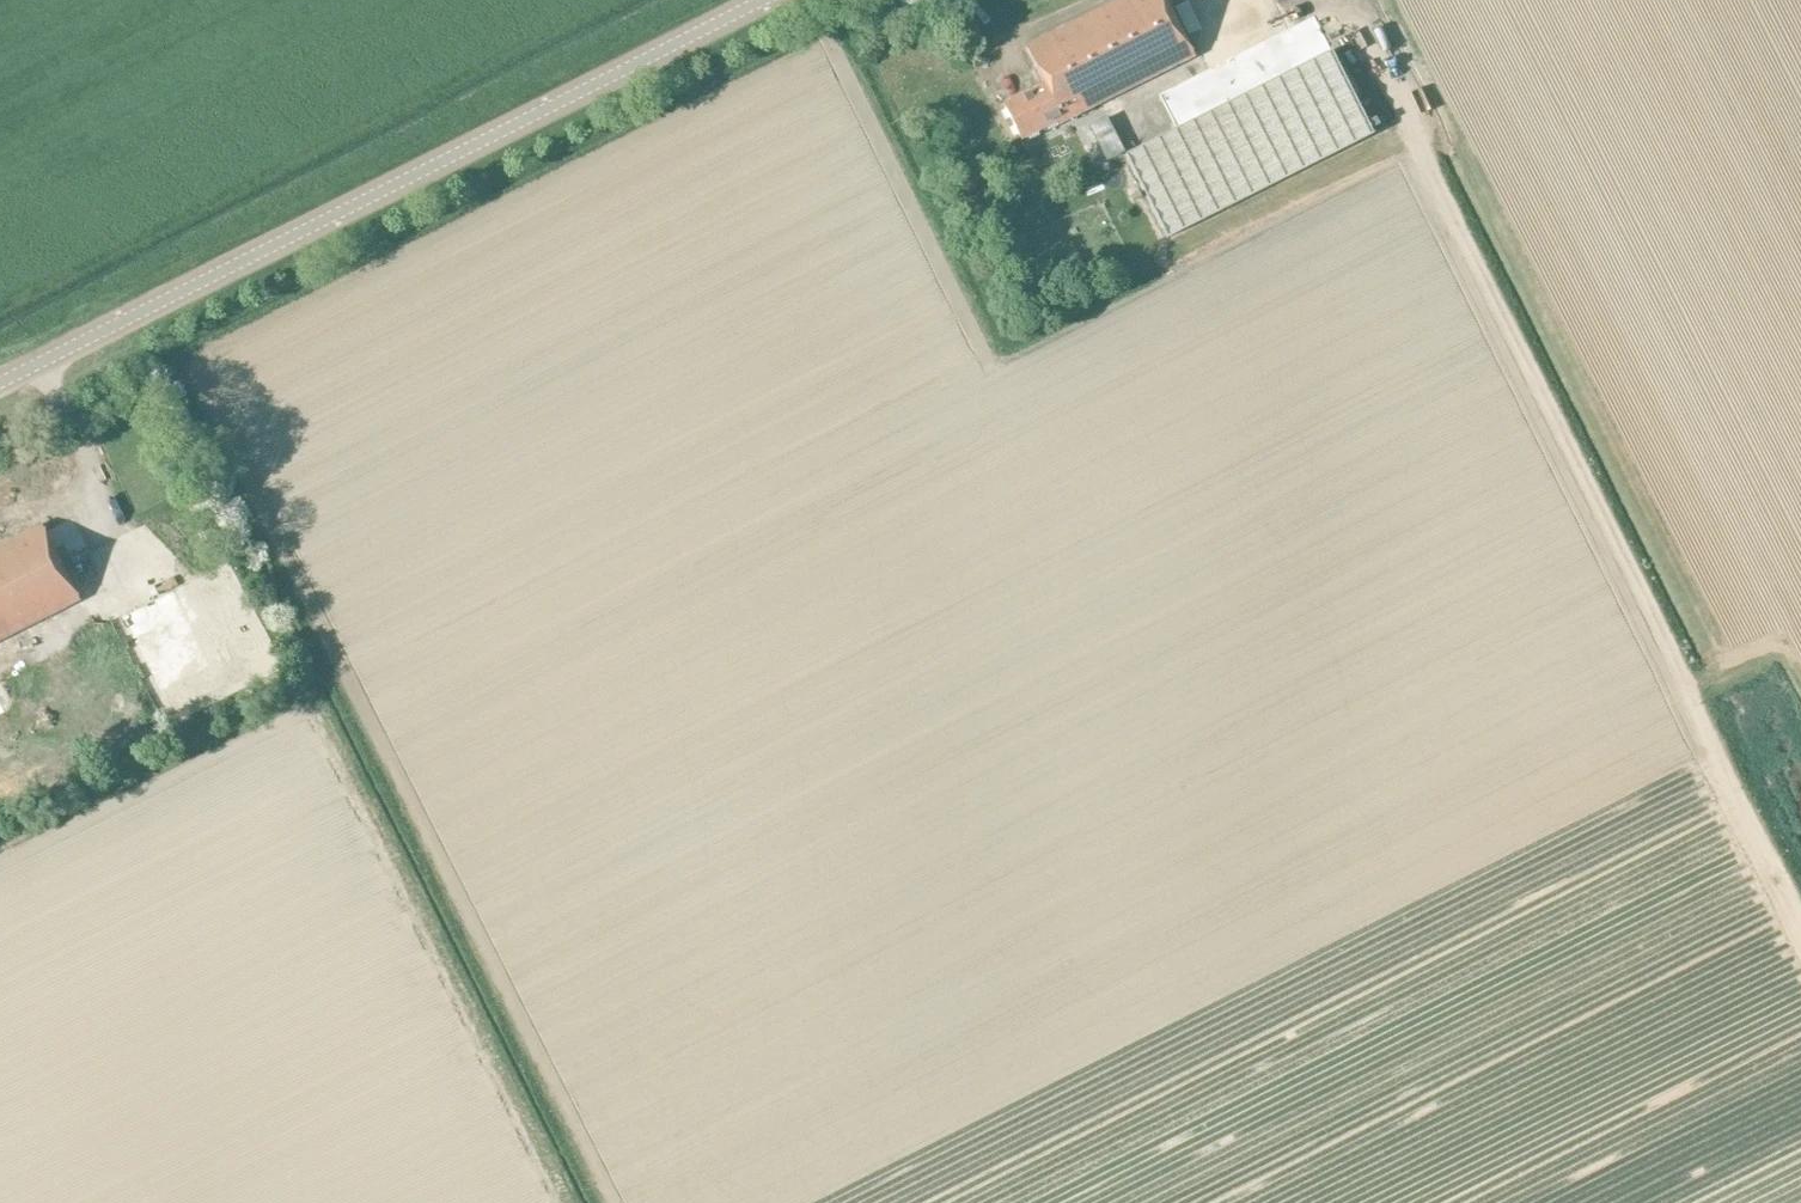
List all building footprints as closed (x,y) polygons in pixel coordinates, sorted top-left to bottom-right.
[(1192,57),(1163,0),(1119,0),(1028,46),(1048,86),(1003,111),(1018,142),(1056,123),(1058,126),(1192,57)] [(1185,1),(1172,8),(1187,36),(1199,29),(1185,1)] [(1337,29),(1125,132),(1178,235),(1387,133),(1337,29)] [(1096,139),(1113,130),(1106,117),(1089,126),(1096,139)] [(76,602),(39,529),(0,548),(0,640),(76,602)] [(140,660),(157,695),(211,668),(172,591),(120,618),(135,651),(132,652),(136,661),(140,660)] [(90,673),(97,687),(133,669),(127,655),(90,673)]
